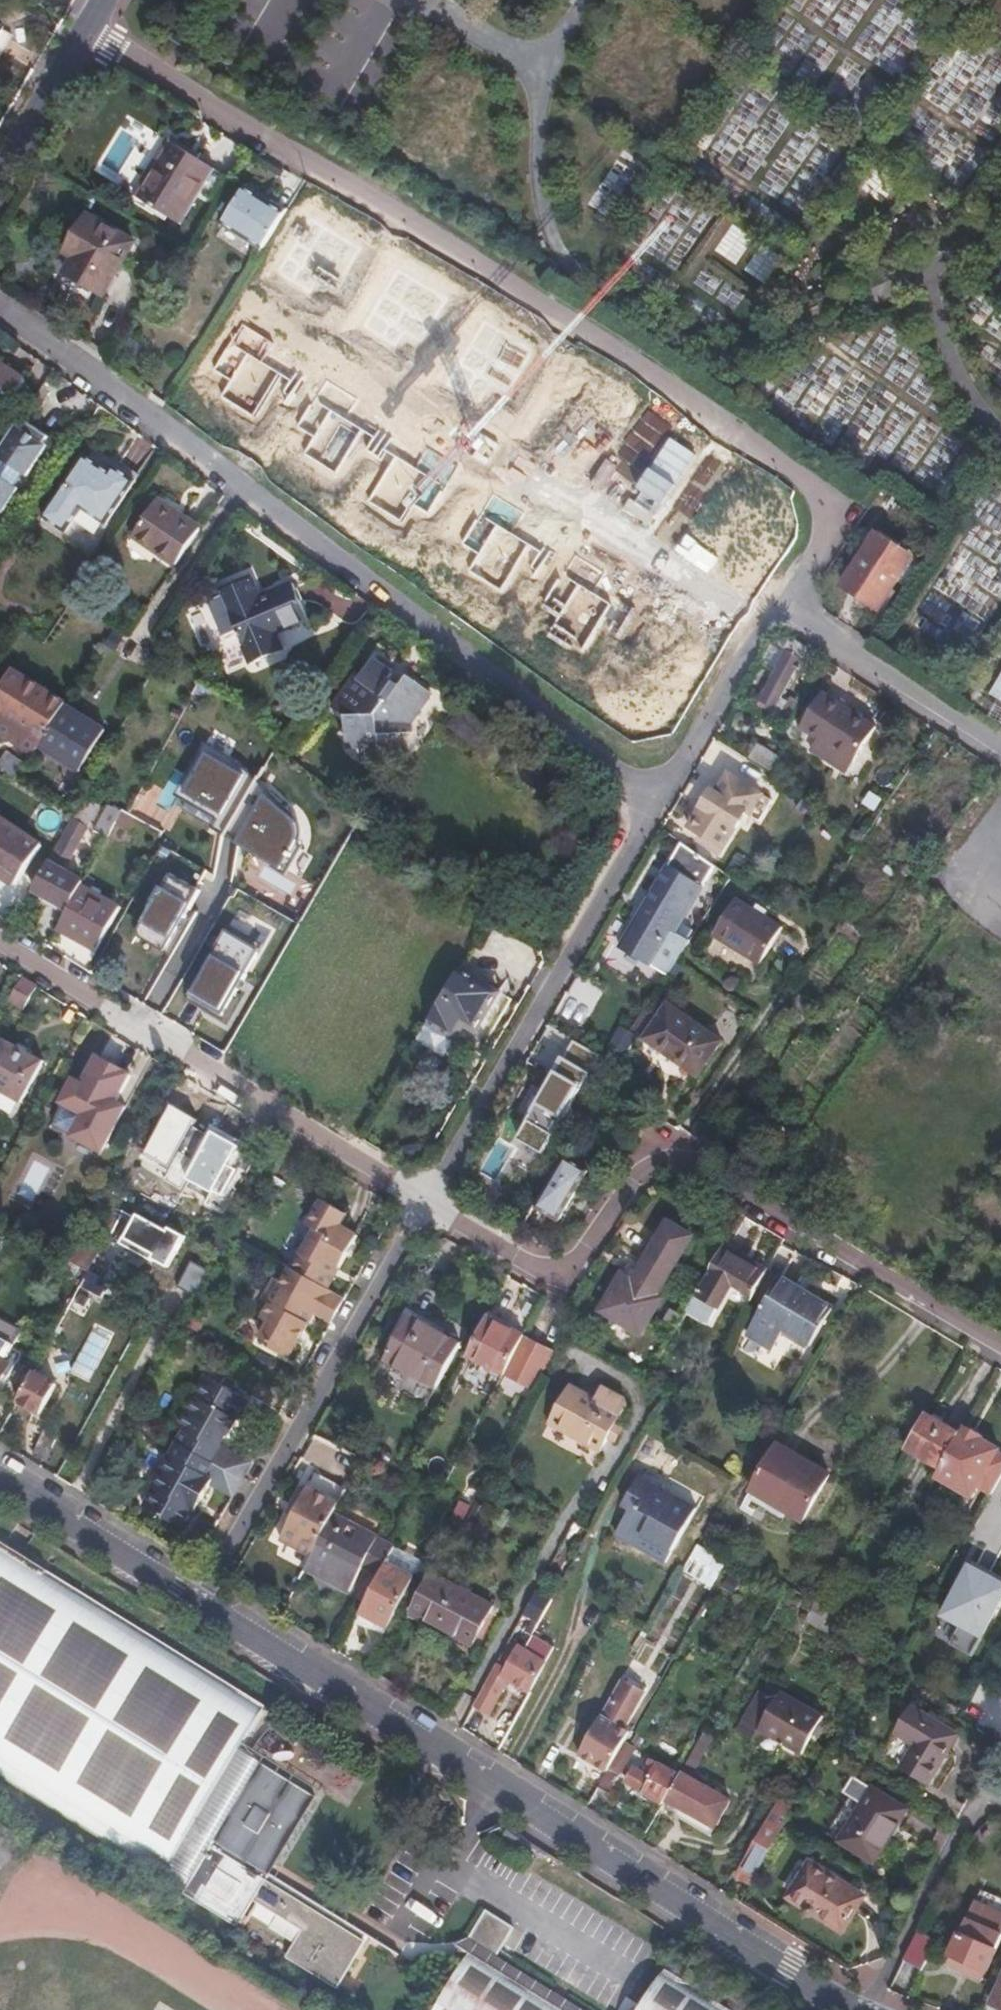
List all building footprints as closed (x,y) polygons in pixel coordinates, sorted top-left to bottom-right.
[(758,92),(713,144),(747,173),(792,120),(758,92)] [(94,171),(138,195),(169,138),(125,114),(94,171)] [(136,199),(181,227),(214,172),(196,161),(192,167),(166,150),(136,199)] [(220,229),(260,253),(285,213),(246,188),(220,229)] [(67,277),(104,299),(135,246),(91,220),(80,239),(87,242),(67,277)] [(337,285),(361,246),(327,226),(313,248),(297,238),(276,273),(310,293),(321,275),(337,285)] [(715,254),(736,263),(747,240),(725,230),(715,254)] [(422,339),(451,293),(418,273),(403,299),(386,289),(362,327),(394,347),(405,328),(422,339)] [(278,342),(247,323),(219,369),(236,379),(225,398),(258,417),(285,372),(267,361),(278,342)] [(507,394),(536,347),(504,328),(488,354),(471,344),(448,382),(479,401),(491,383),(507,394)] [(6,416),(28,382),(0,364),(0,412),(6,416)] [(360,397),(329,378),(301,424),(318,434),(307,453),(340,472),(367,427),(348,416),(360,397)] [(595,448),(623,402),(591,382),(575,408),(559,398),(535,436),(567,456),(578,438),(595,448)] [(663,416),(671,406),(647,387),(639,397),(663,416)] [(6,517),(22,493),(19,491),(27,479),(30,481),(51,450),(48,449),(53,442),(27,424),(23,431),(22,431),(2,462),(4,463),(2,466),(0,464),(0,513),(6,517)] [(22,431),(20,429),(0,459),(0,460),(2,462),(22,431)] [(675,503),(704,457),(671,438),(656,463),(639,453),(615,492),(647,511),(658,493),(675,503)] [(436,512),(463,466),(432,448),(421,467),(402,456),(375,501),(408,520),(419,502),(436,512)] [(84,457),(44,516),(65,531),(82,507),(104,523),(132,482),(113,469),(109,474),(84,457)] [(763,501),(737,485),(697,548),(735,571),(769,518),(757,511),(763,501)] [(528,513),(497,494),(469,540),(486,550),(475,568),(508,588),(535,543),(516,532),(528,513)] [(180,566),(203,530),(183,516),(159,500),(134,536),(159,553),(180,566)] [(916,622),(956,631),(966,617),(946,602),(959,585),(960,579),(972,582),(994,598),(996,589),(1000,582),(1000,556),(995,554),(988,549),(984,554),(992,517),(970,547),(980,550),(979,551),(975,571),(962,562),(965,551),(959,550),(952,579),(944,577),(930,597),(927,608),(916,622)] [(847,589),(880,610),(911,560),(879,538),(847,589)] [(610,573),(579,554),(551,600),(568,611),(557,629),(590,649),(617,603),(598,592),(610,573)] [(265,605),(233,618),(254,672),(320,645),(306,610),(272,624),(265,605)] [(685,648),(647,625),(610,685),(647,708),(685,648)] [(795,630),(790,640),(798,638),(809,646),(813,639),(795,630)] [(790,640),(778,665),(779,666),(766,690),(780,697),(792,673),(794,675),(809,646),(798,638),(790,640)] [(364,686),(359,682),(336,714),(348,722),(349,735),(344,740),(348,745),(349,753),(361,753),(363,769),(383,768),(381,742),(412,740),(412,731),(435,700),(412,683),(405,692),(395,685),(398,681),(379,666),(364,686)] [(1000,701),(1000,673),(988,694),(1000,701)] [(67,709),(68,707),(14,674),(0,697),(0,717),(44,745),(67,709)] [(803,727),(821,740),(853,764),(878,731),(827,694),(803,727)] [(44,745),(40,751),(81,776),(108,734),(67,709),(44,745)] [(505,745),(467,716),(453,734),(492,763),(505,745)] [(853,764),(821,740),(813,750),(845,775),(853,764)] [(751,758),(774,773),(782,760),(759,745),(751,758)] [(0,767),(22,774),(27,759),(6,751),(0,767)] [(250,779),(214,759),(191,800),(261,838),(251,855),(288,876),(303,850),(305,837),(299,823),(269,794),(248,783),(250,779)] [(697,818),(731,839),(748,810),(714,790),(697,818)] [(106,844),(120,820),(108,813),(93,837),(106,844)] [(29,901),(44,910),(64,872),(89,829),(74,820),(29,901)] [(1000,823),(986,824),(977,837),(977,846),(967,860),(968,886),(979,894),(1000,893),(1000,824),(1000,823)] [(14,890),(39,848),(0,825),(0,882),(14,890)] [(676,961),(688,943),(675,935),(716,868),(683,848),(647,909),(651,911),(646,919),(643,916),(625,947),(653,963),(649,968),(665,977),(676,961)] [(62,920),(79,890),(84,883),(64,872),(44,910),(62,920)] [(201,896),(172,878),(136,938),(165,956),(201,896)] [(55,933),(74,944),(99,902),(98,901),(79,890),(62,920),(55,933)] [(99,902),(74,944),(95,956),(119,913),(99,902)] [(709,937),(753,969),(779,933),(761,921),(751,913),(735,902),(709,937)] [(751,913),(761,921),(765,916),(754,909),(751,913)] [(244,942),(228,932),(190,996),(224,1016),(257,959),(240,949),(244,942)] [(625,947),(622,952),(649,968),(653,963),(625,947)] [(429,1025),(456,1042),(466,1028),(477,1034),(501,997),(462,973),(429,1025)] [(581,1030),(602,987),(575,974),(554,1017),(581,1030)] [(18,987),(5,1011),(21,1020),(33,997),(18,987)] [(681,1064),(694,1074),(719,1041),(666,1003),(641,1038),(671,1059),(672,1057),(681,1064)] [(429,1025),(418,1042),(446,1059),(456,1042),(429,1025)] [(613,1031),(608,1040),(621,1047),(626,1038),(613,1031)] [(547,1154),(602,1055),(576,1040),(520,1139),(547,1154)] [(621,1047),(608,1040),(604,1046),(617,1053),(621,1047)] [(17,1115),(40,1074),(0,1052),(0,1106),(17,1115)] [(117,1103),(132,1076),(100,1059),(85,1086),(77,1081),(64,1103),(86,1115),(74,1137),(103,1153),(127,1109),(117,1103)] [(155,1174),(194,1196),(218,1153),(179,1131),(155,1174)] [(530,1215),(550,1227),(581,1179),(562,1166),(530,1215)] [(285,1264),(321,1284),(351,1231),(332,1221),(338,1208),(314,1195),(300,1220),(307,1225),(285,1264)] [(599,1315),(639,1337),(660,1300),(654,1297),(689,1236),(665,1223),(630,1283),(620,1277),(599,1315)] [(90,1267),(102,1274),(118,1246),(106,1239),(90,1267)] [(731,1283),(753,1296),(766,1273),(719,1247),(685,1307),(709,1321),(731,1283)] [(66,1260),(62,1268),(61,1270),(80,1281),(86,1270),(66,1260)] [(306,1309),(317,1315),(324,1302),(332,1289),(321,1284),(285,1264),(283,1263),(275,1277),(263,1299),(255,1314),(262,1318),(254,1334),(267,1340),(265,1344),(282,1353),(306,1309)] [(80,1281),(78,1284),(101,1297),(108,1282),(86,1270),(80,1281)] [(258,1296),(263,1299),(275,1277),(270,1274),(258,1296)] [(785,1337),(787,1338),(804,1348),(808,1350),(832,1309),(828,1307),(811,1297),(793,1286),(781,1280),(748,1339),(759,1345),(775,1354),(785,1337)] [(324,1302),(335,1309),(342,1296),(332,1289),(324,1302)] [(324,1302),(317,1315),(328,1321),(335,1309),(324,1302)] [(657,1325),(669,1332),(681,1311),(669,1304),(657,1325)] [(384,1358),(434,1385),(458,1341),(409,1314),(384,1358)] [(502,1374),(522,1337),(485,1317),(466,1354),(502,1374)] [(502,1374),(532,1390),(553,1353),(522,1337),(502,1374)] [(8,1364),(4,1362),(13,1347),(0,1339),(0,1379),(8,1364)] [(30,1371),(13,1400),(39,1414),(54,1385),(30,1371)] [(180,1427),(172,1441),(216,1465),(225,1449),(214,1443),(221,1432),(223,1434),(244,1397),(200,1372),(173,1423),(180,1427)] [(547,1424),(597,1453),(607,1436),(614,1440),(619,1432),(611,1427),(624,1406),(622,1398),(598,1384),(590,1397),(568,1384),(547,1424)] [(902,1443),(939,1464),(948,1448),(958,1430),(921,1409),(902,1443)] [(1000,1471),(1000,1450),(998,1449),(999,1446),(982,1435),(983,1434),(962,1422),(958,1430),(948,1448),(939,1464),(934,1473),(972,1495),(980,1480),(992,1487),(998,1476),(1000,1471)] [(138,1508),(179,1532),(206,1482),(216,1465),(172,1441),(146,1487),(149,1488),(138,1508)] [(749,1489),(802,1520),(828,1474),(775,1443),(749,1489)] [(248,1461),(225,1449),(216,1465),(239,1478),(248,1461)] [(216,1465),(206,1482),(229,1495),(239,1478),(216,1465)] [(640,1536),(671,1554),(699,1504),(642,1472),(622,1507),(628,1511),(614,1537),(634,1547),(640,1536)] [(293,1520),(302,1525),(318,1495),(312,1492),(309,1493),(302,1494),(298,1502),(299,1510),(295,1517),(293,1520)] [(299,1556),(308,1561),(332,1515),(338,1503),(326,1501),(319,1496),(318,1495),(302,1525),(289,1550),(290,1551),(299,1556)] [(308,1561),(304,1568),(350,1594),(366,1565),(380,1573),(394,1547),(332,1515),(308,1561)] [(280,1545),(289,1550),(302,1525),(293,1520),(280,1545)] [(683,1573),(714,1587),(726,1562),(695,1547),(683,1573)] [(978,1632),(1000,1590),(1000,1583),(967,1563),(941,1611),(978,1632)] [(411,1611),(472,1646),(493,1606),(432,1572),(411,1611)] [(359,1613),(385,1628),(405,1592),(378,1577),(359,1613)] [(521,1616),(537,1624),(550,1601),(534,1592),(521,1616)] [(839,1643),(845,1631),(807,1609),(801,1621),(839,1643)] [(493,1666),(469,1710),(484,1718),(505,1682),(526,1694),(544,1662),(516,1646),(503,1671),(493,1666)] [(580,1754),(606,1768),(627,1730),(622,1728),(644,1691),(622,1678),(580,1754)] [(756,1730),(799,1753),(820,1715),(776,1691),(756,1730)] [(902,1765),(927,1781),(956,1733),(911,1706),(896,1731),(915,1744),(902,1765)] [(624,1784),(660,1805),(663,1801),(677,1777),(646,1759),(639,1772),(633,1769),(624,1784)] [(677,1777),(663,1801),(712,1830),(728,1801),(679,1772),(677,1777)] [(602,1776),(590,1797),(603,1804),(614,1783),(602,1776)] [(839,1838),(872,1860),(904,1807),(871,1786),(839,1838)] [(748,1886),(785,1820),(791,1811),(777,1803),(771,1813),(777,1816),(772,1824),(766,1821),(735,1878),(748,1886)] [(262,1864),(362,1927),(395,1947),(402,1936),(274,1857),(303,1809),(298,1806),(262,1864)] [(815,1913),(817,1912),(841,1928),(863,1893),(811,1859),(788,1893),(805,1905),(805,1906),(805,1907),(806,1907),(806,1908),(806,1909),(807,1909),(807,1910),(808,1911),(809,1911),(809,1912),(810,1912),(811,1912),(811,1913),(812,1913),(813,1913),(814,1913),(815,1913)] [(961,1972),(965,1963),(984,1971),(985,1971),(1000,1932),(1000,1911),(971,1898),(943,1965),(961,1972)] [(471,1939),(496,1955),(499,1950),(513,1928),(486,1911),(468,1938),(471,1939)] [(513,1928),(499,1950),(511,1958),(526,1936),(513,1928)] [(904,1960),(922,1969),(936,1941),(918,1932),(904,1960)] [(496,1955),(471,1939),(456,1945),(457,1958),(464,1962),(470,1952),(564,2009),(585,2009),(496,1955)] [(470,1952),(464,1962),(434,2009),(564,2009),(470,1952)] [(907,1995),(919,1970),(904,1962),(891,1988),(907,1995)] [(965,1963),(961,1972),(981,1980),(984,1971),(965,1963)] [(668,1968),(642,2009),(735,2009),(668,1968)] [(1000,2007),(1000,1977),(990,2002),(1000,2007)]
